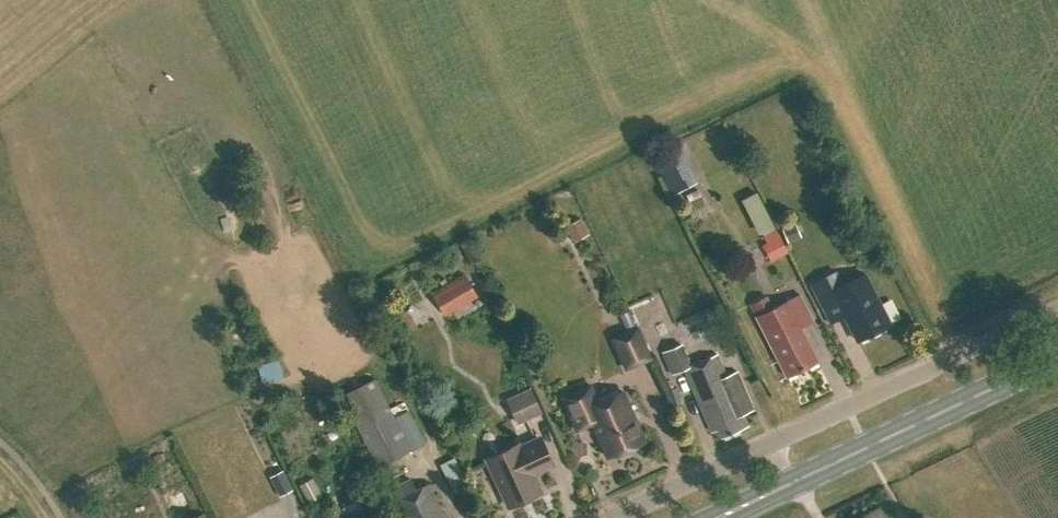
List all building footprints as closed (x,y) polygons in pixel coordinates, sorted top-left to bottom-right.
[(697,181),(686,160),(662,173),(672,194),(697,181)] [(567,228),(575,243),(590,235),(583,220),(567,228)] [(758,236),(768,256),(785,248),(775,228),(758,236)] [(812,283),(825,308),(839,301),(858,340),(891,323),(865,272),(842,283),(836,271),(812,283)] [(476,294),(465,276),(433,295),(438,303),(451,295),(457,305),(476,294)] [(773,309),(767,297),(752,304),(788,376),(818,360),(801,326),(814,320),(801,295),(773,309)] [(629,367),(651,357),(636,327),(615,337),(629,367)] [(738,370),(728,375),(718,353),(691,365),(682,344),(662,353),(672,375),(684,370),(712,433),(718,430),(721,438),(749,426),(746,419),(744,414),(749,412),(744,402),(750,398),(738,370)] [(376,379),(343,396),(379,467),(412,450),(376,379)] [(593,423),(608,458),(646,441),(623,391),(599,401),(591,384),(562,397),(577,430),(593,423)] [(517,422),(541,410),(531,388),(507,399),(517,422)] [(396,417),(413,450),(426,443),(410,411),(396,417)] [(540,437),(520,447),(519,444),(488,459),(510,507),(541,492),(532,473),(552,464),(540,437)] [(156,474),(160,487),(180,481),(176,468),(156,474)] [(271,477),(281,497),(294,491),(284,471),(271,477)] [(303,485),(313,504),(325,497),(315,479),(303,485)] [(443,513),(428,483),(395,500),(404,517),(449,517),(445,512),(443,513)] [(878,507),(857,517),(885,517),(878,507)]
